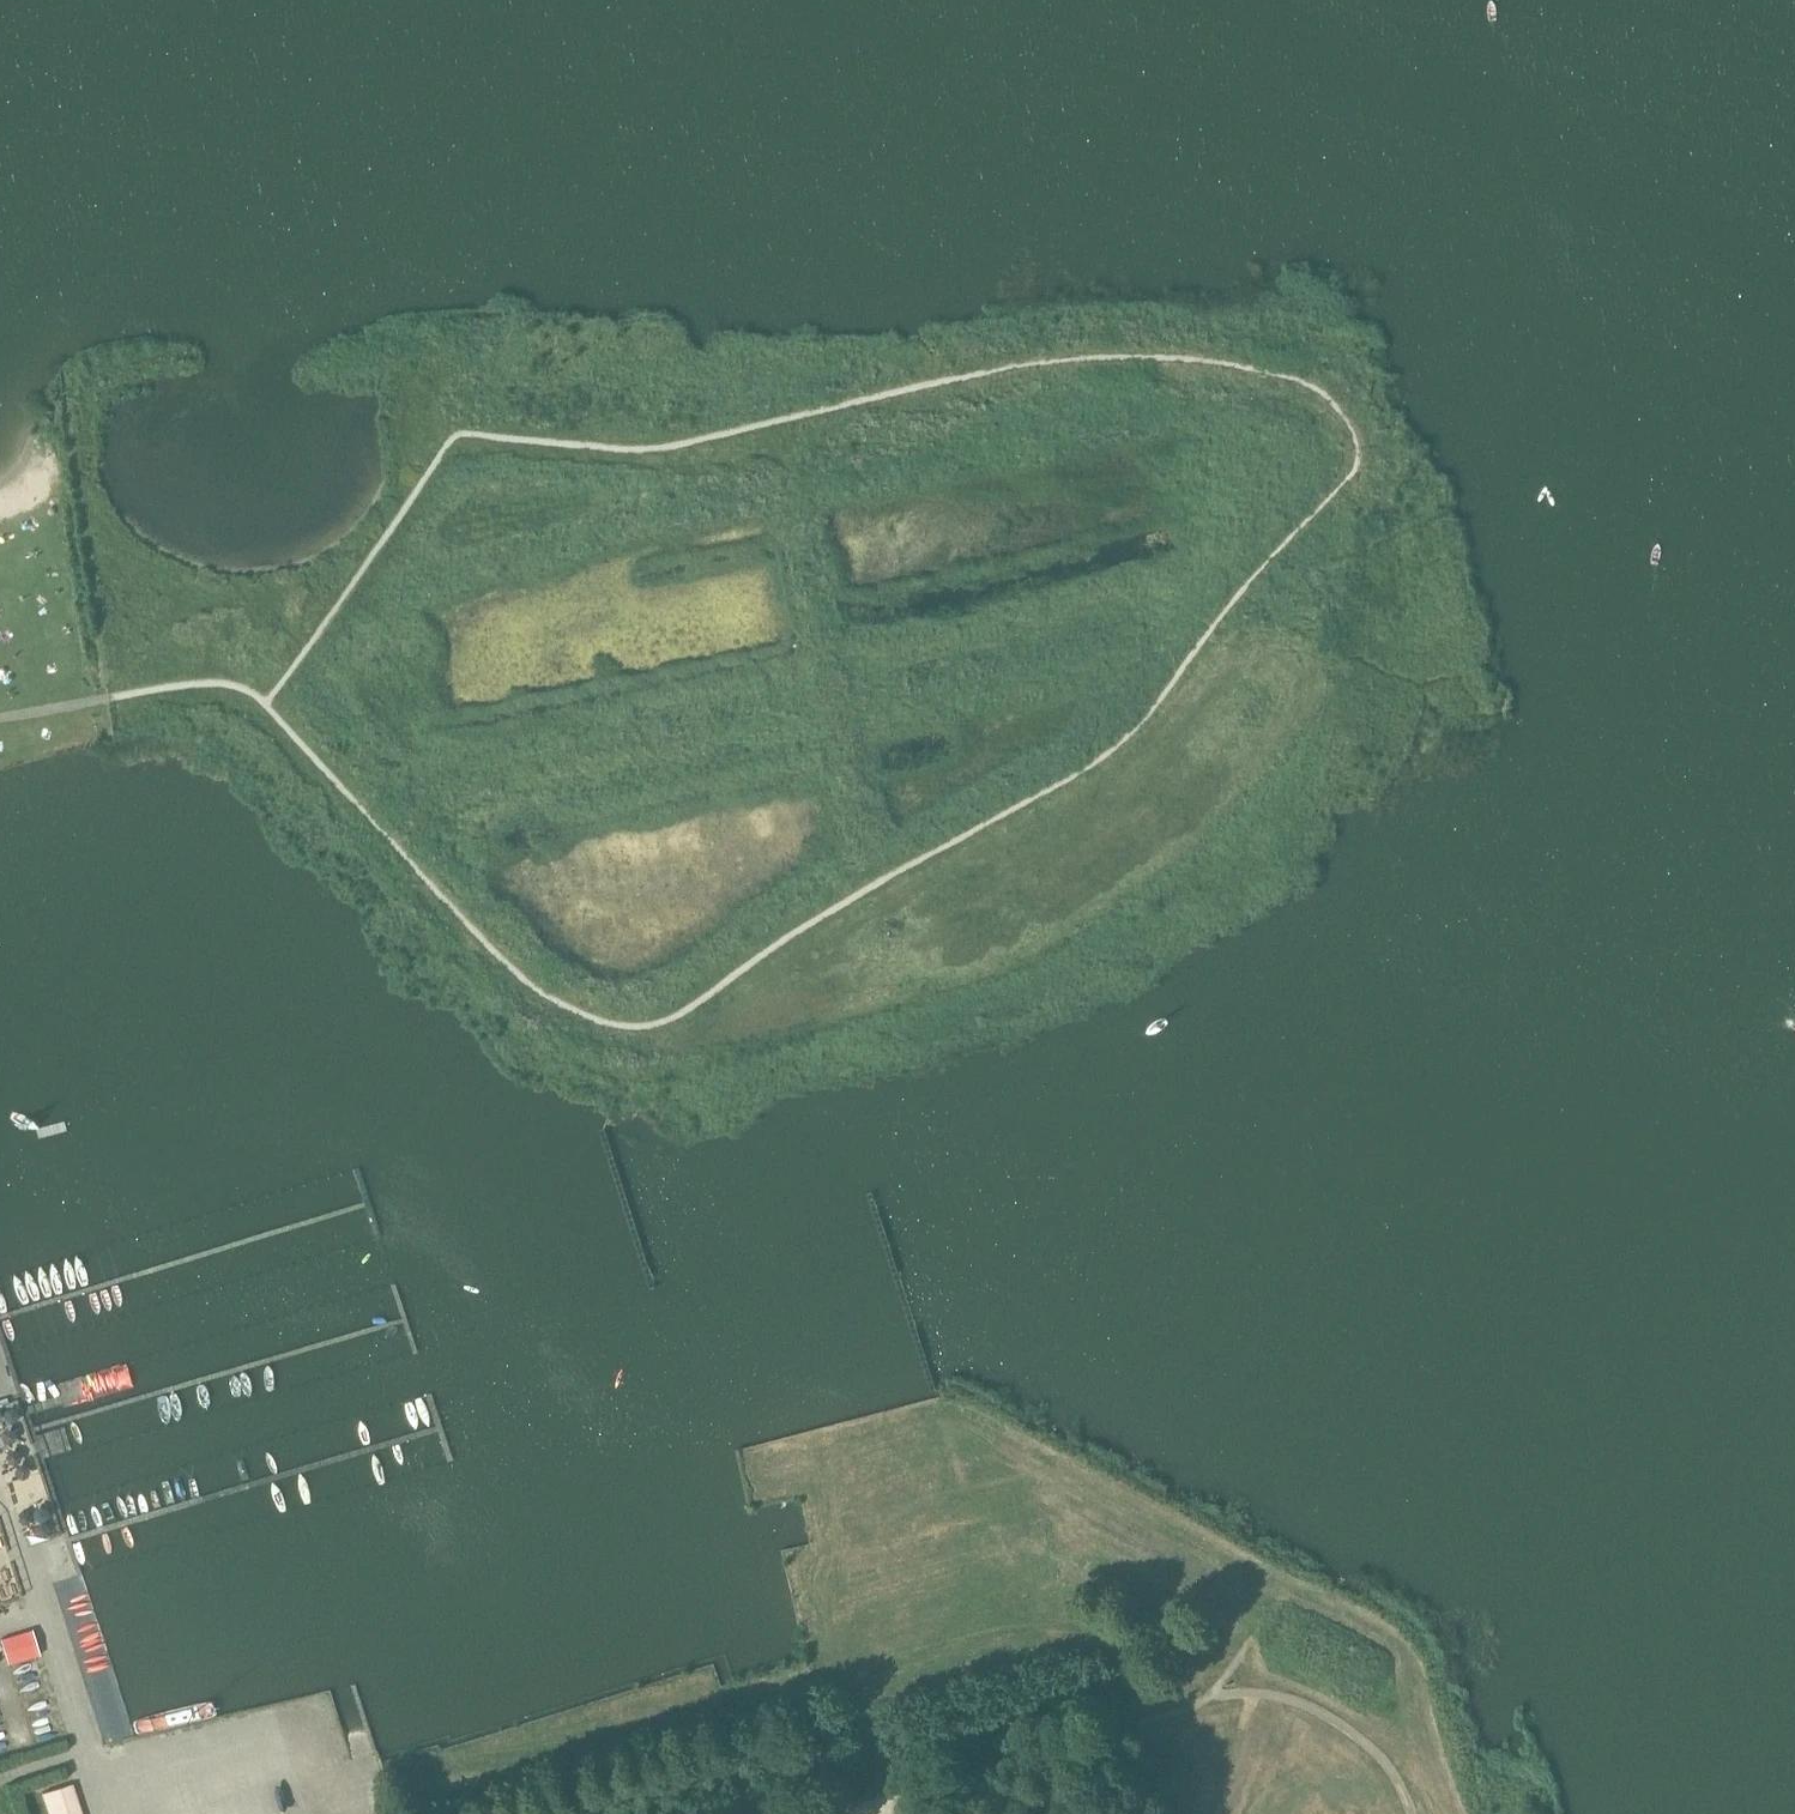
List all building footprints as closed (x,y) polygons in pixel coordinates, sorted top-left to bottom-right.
[(34,1630),(1,1639),(9,1663),(41,1654),(34,1630)] [(43,1792),(50,1813),(83,1813),(73,1783),(43,1792)]
